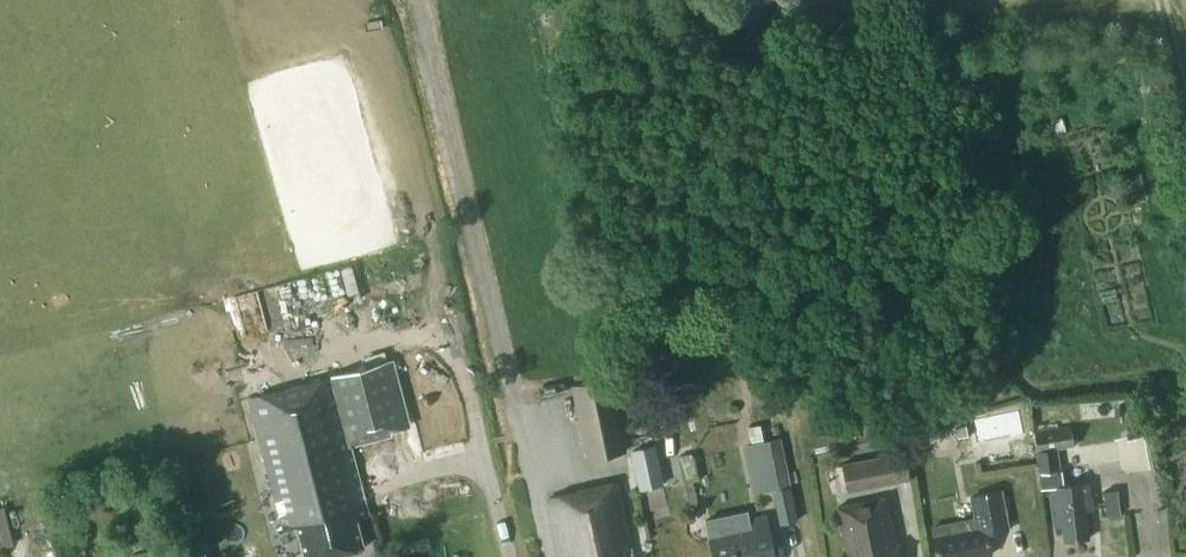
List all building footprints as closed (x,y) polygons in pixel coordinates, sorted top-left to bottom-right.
[(1143,170),(1128,174),(1134,199),(1150,195),(1143,170)] [(1124,263),(1128,278),(1143,274),(1139,259),(1124,263)] [(353,447),(394,437),(376,366),(250,398),(283,528),(298,524),(307,556),(321,556),(365,546),(358,516),(370,513),(353,447)] [(628,450),(612,375),(571,383),(588,459),(628,450)] [(1005,421),(991,424),(995,444),(1009,441),(1005,421)] [(1071,423),(1034,429),(1036,449),(1035,449),(1038,474),(1039,474),(1041,490),(1050,488),(1057,527),(1062,527),(1063,541),(1090,539),(1087,510),(1092,509),(1090,481),(1061,482),(1058,447),(1074,444),(1071,423)] [(764,472),(787,466),(780,436),(757,442),(764,472)] [(910,478),(905,450),(842,461),(848,490),(910,478)] [(698,479),(693,452),(679,455),(684,481),(698,479)] [(615,479),(575,488),(576,491),(547,498),(560,556),(633,556),(615,479)] [(799,519),(792,485),(772,489),(779,523),(799,519)] [(990,534),(1011,530),(1003,488),(972,494),(976,518),(932,526),(938,556),(975,556),(993,554),(990,534)] [(1121,513),(1119,489),(1102,491),(1104,515),(1121,513)] [(900,542),(896,543),(887,496),(838,505),(848,553),(844,553),(845,556),(903,556),(900,542)] [(0,504),(0,529),(2,542),(13,541),(6,503),(0,504)] [(767,513),(741,519),(744,529),(709,536),(714,556),(776,556),(767,513)]
